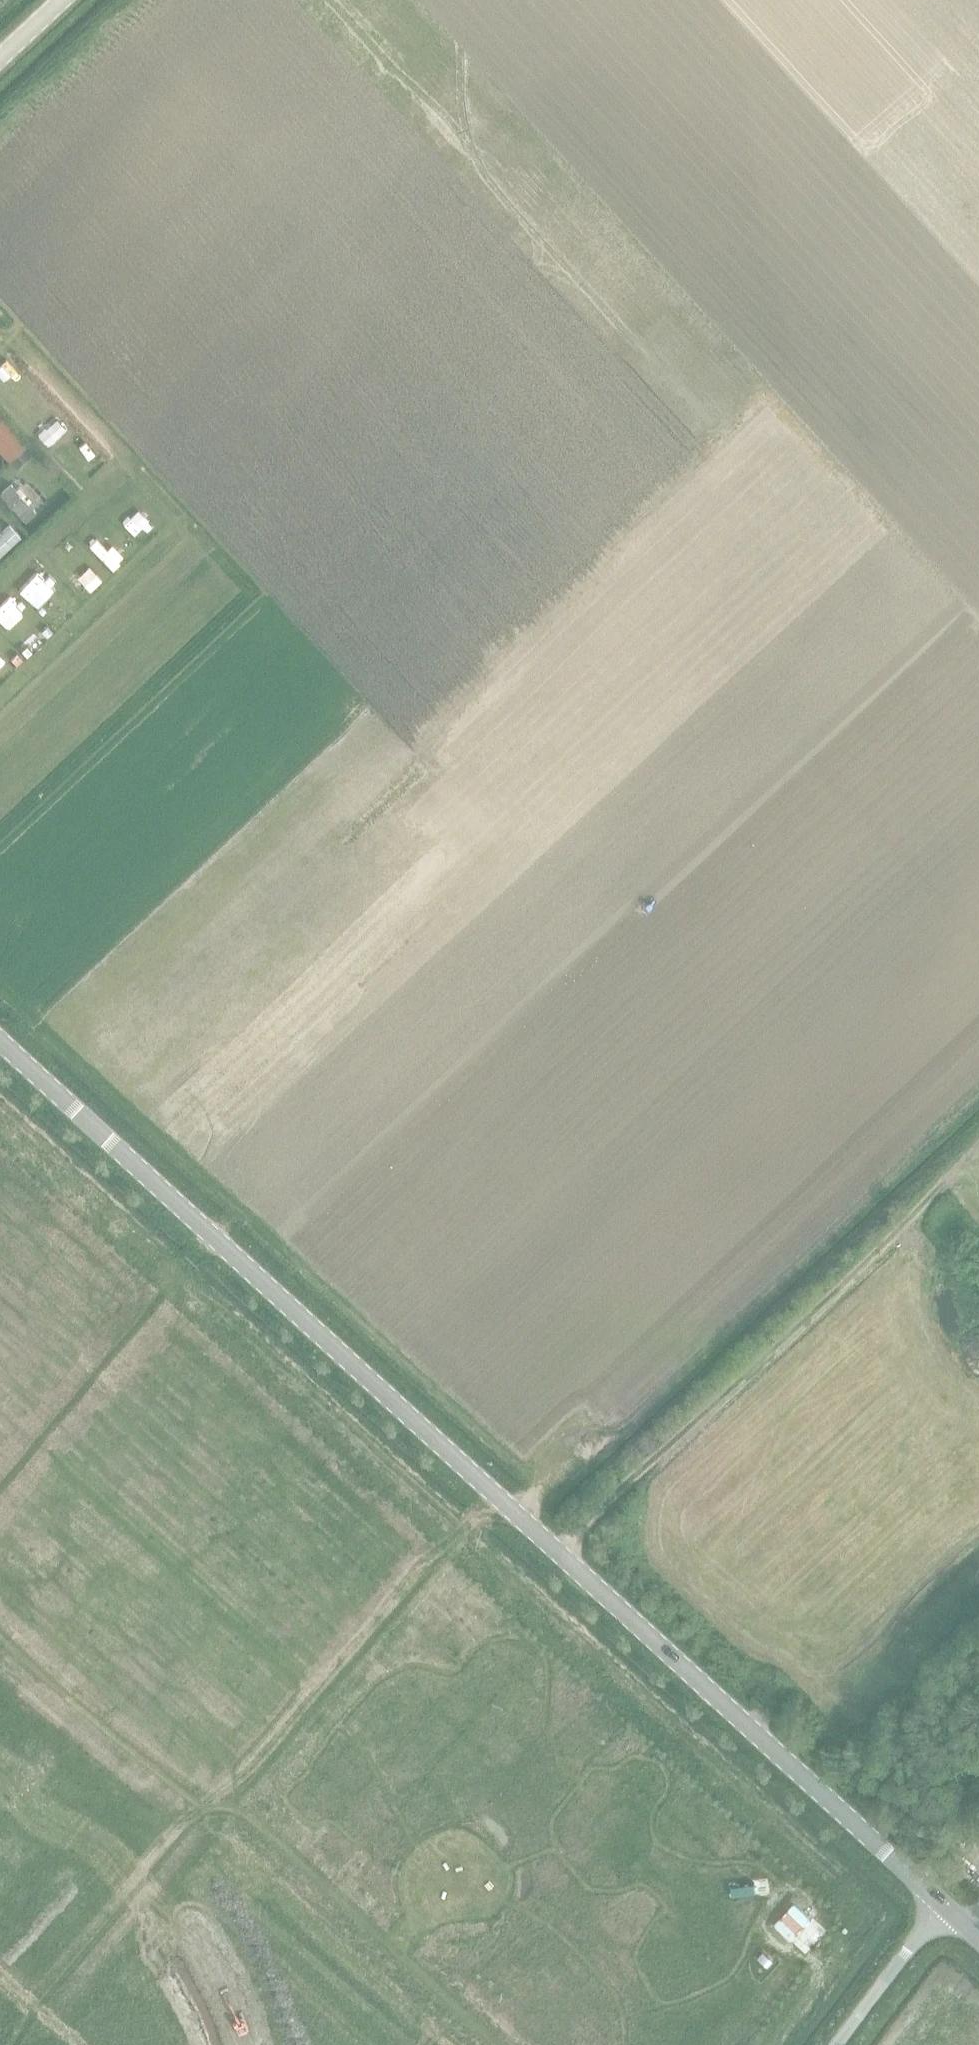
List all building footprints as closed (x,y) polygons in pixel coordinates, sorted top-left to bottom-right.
[(16,466),(32,452),(0,415),(0,452),(7,461),(9,459),(16,466)] [(754,1882),(730,1885),(731,1895),(755,1891),(754,1882)] [(793,1901),(787,1908),(804,1925),(811,1918),(793,1901)] [(787,1908),(780,1915),(797,1932),(804,1925),(787,1908)] [(780,1915),(773,1922),(790,1939),(797,1932),(780,1915)] [(761,1952),(757,1956),(765,1962),(768,1958),(761,1952)]
